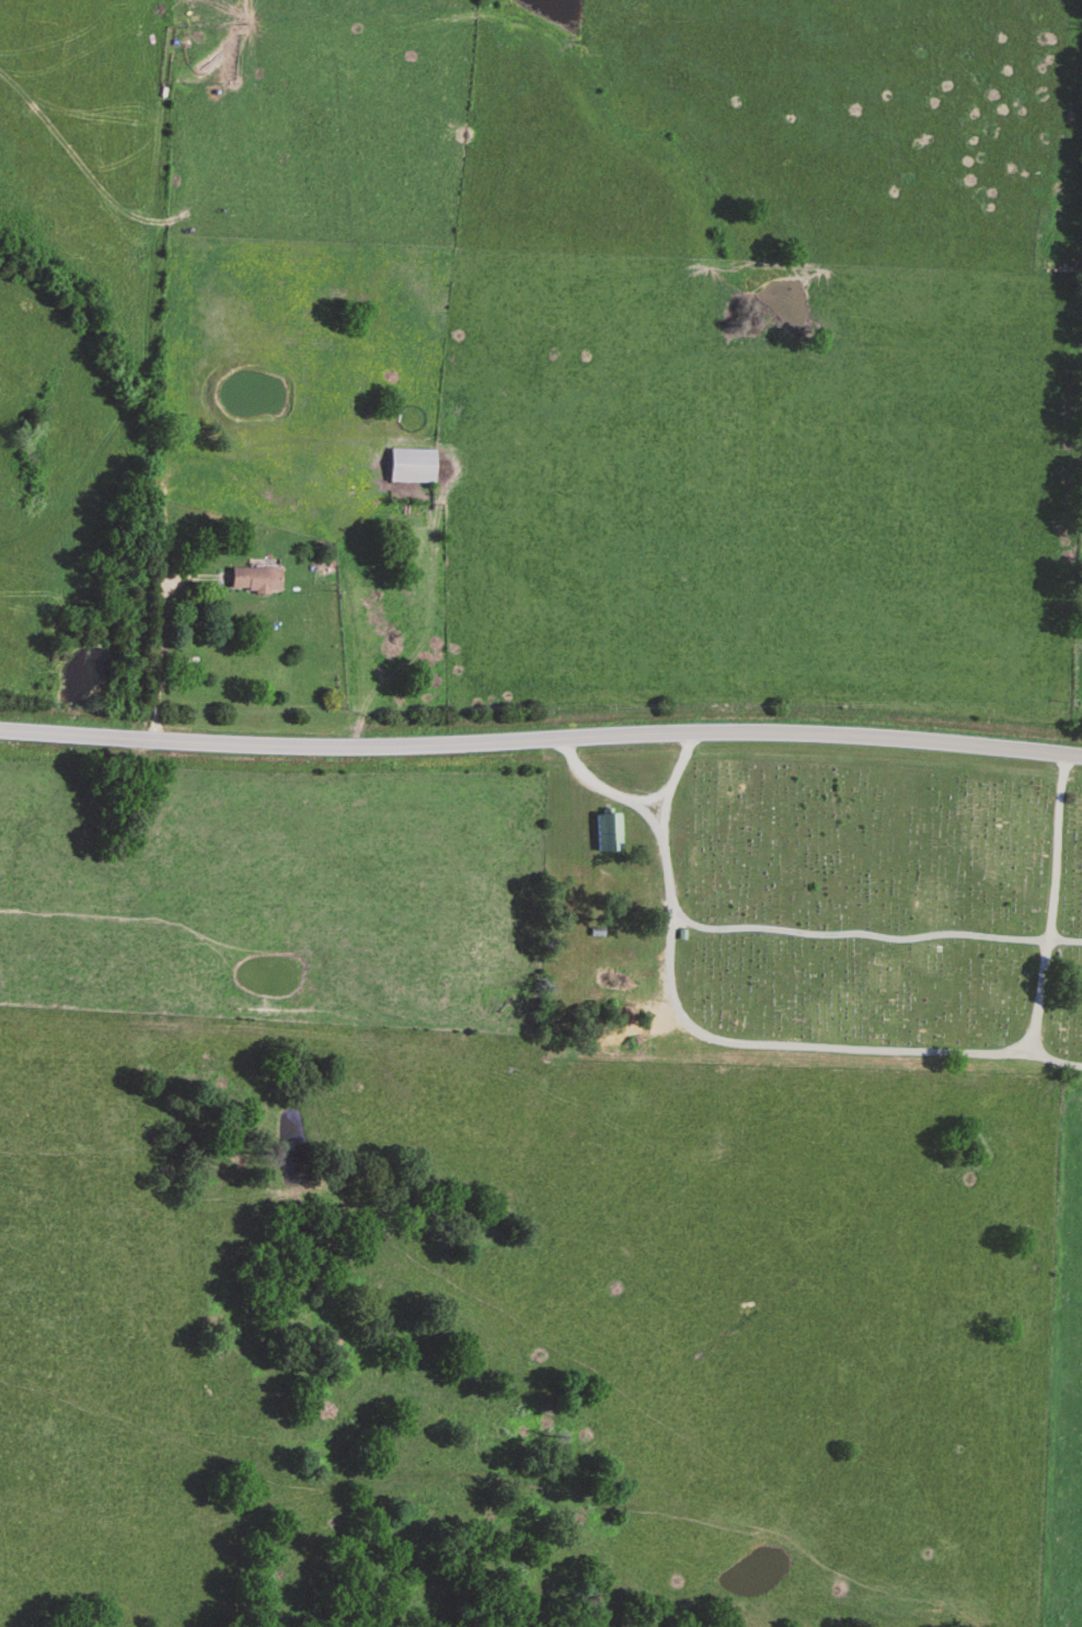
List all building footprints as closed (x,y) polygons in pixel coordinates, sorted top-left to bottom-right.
[(433,451),(387,451),(387,484),(433,484),(433,451)] [(278,593),(278,569),(228,569),(228,593),(278,593)] [(594,854),(617,854),(617,816),(594,816),(594,854)]
